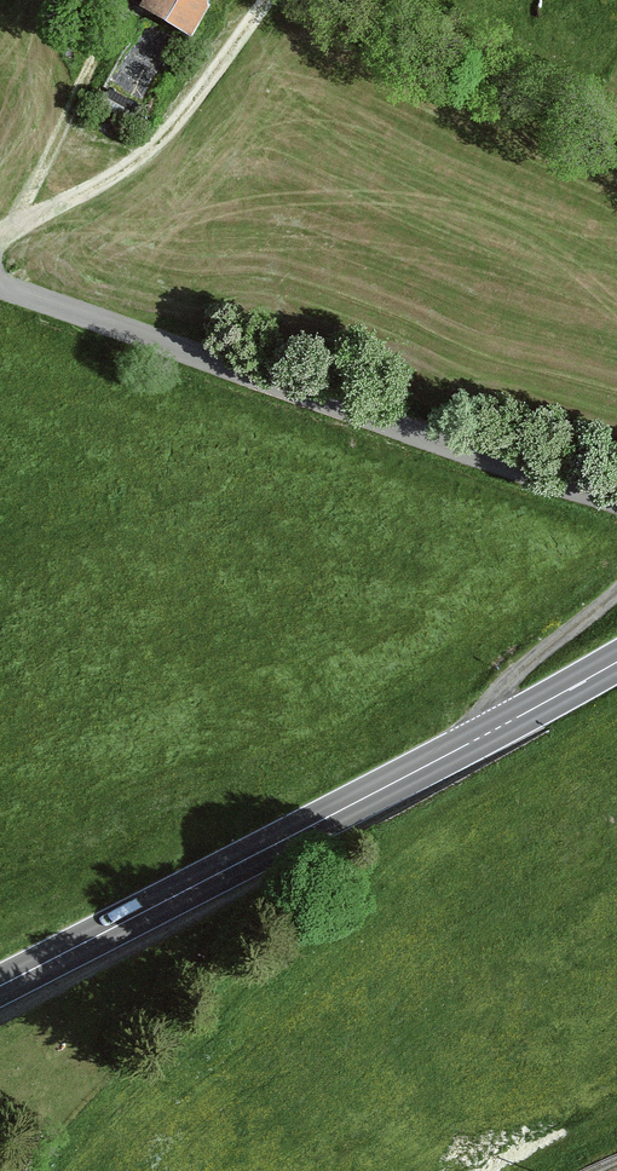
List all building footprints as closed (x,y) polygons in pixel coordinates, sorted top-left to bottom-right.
[(187,37),(209,0),(123,0),(187,37)]
